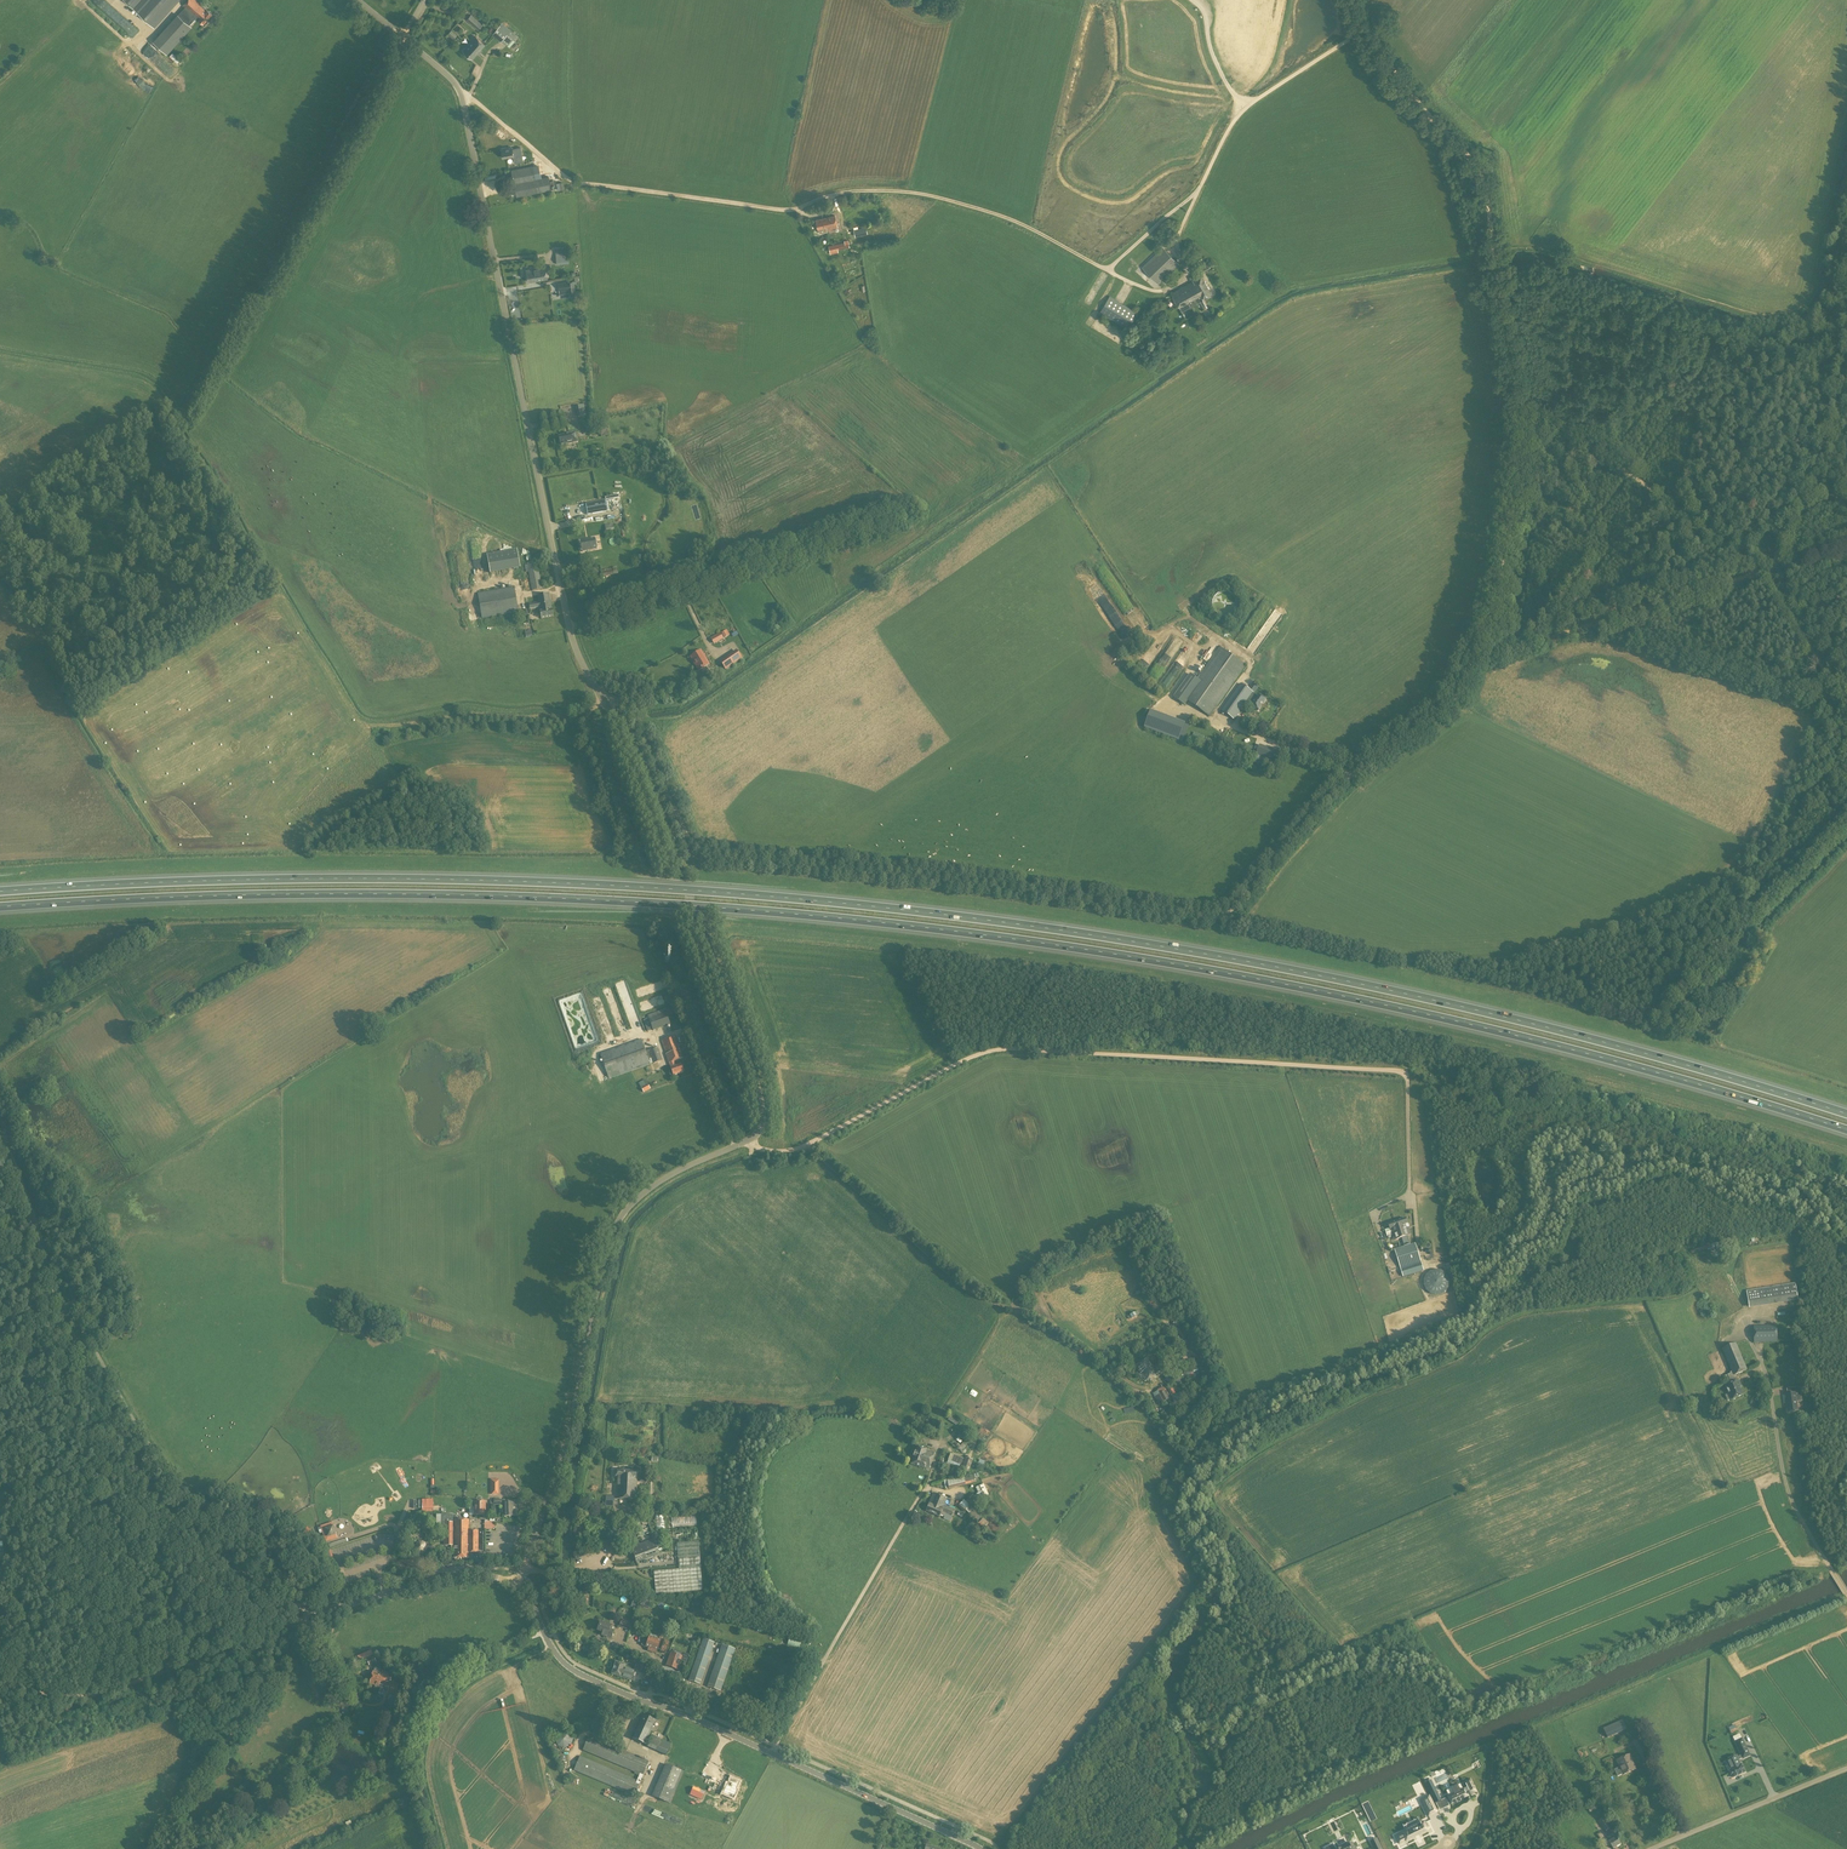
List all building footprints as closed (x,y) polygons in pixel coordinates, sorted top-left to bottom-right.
[(171,0),(124,0),(138,12),(150,23),(171,0)] [(192,14),(193,15),(192,16),(195,19),(196,17),(203,23),(212,14),(201,4),(197,0),(188,0),(183,5),(185,7),(182,10),(187,15),(189,17),(192,14)] [(471,14),(466,19),(478,30),(483,25),(471,14)] [(192,27),(178,15),(170,24),(184,36),(192,27)] [(501,40),(507,46),(516,35),(501,24),(492,35),(500,41),(501,40)] [(457,35),(451,30),(448,33),(454,39),(457,35)] [(475,36),(469,43),(479,51),(485,44),(475,36)] [(388,40),(383,46),(387,50),(392,44),(388,40)] [(472,59),(479,51),(469,43),(463,51),(472,59)] [(145,77),(141,85),(152,90),(156,83),(145,77)] [(502,131),(498,136),(502,139),(506,135),(502,131)] [(513,156),(513,157),(514,162),(523,161),(520,147),(517,148),(512,149),(512,147),(501,149),(503,158),(513,156)] [(551,189),(548,176),(539,177),(539,175),(535,175),(533,165),(511,170),(516,196),(551,189)] [(835,215),(823,218),(825,229),(837,227),(835,215)] [(825,227),(825,229),(823,218),(816,219),(818,229),(825,227)] [(835,252),(835,250),(849,247),(848,241),(844,241),(844,243),(829,246),(830,253),(835,252)] [(1161,246),(1159,248),(1160,249),(1142,267),(1159,284),(1179,264),(1161,246)] [(568,264),(567,255),(556,255),(556,265),(568,264)] [(1200,265),(1203,270),(1210,267),(1207,261),(1200,265)] [(540,267),(540,265),(537,265),(537,268),(526,270),(528,282),(548,278),(545,266),(540,267)] [(1180,308),(1190,302),(1196,299),(1198,303),(1200,302),(1204,299),(1202,297),(1212,292),(1202,274),(1193,279),(1194,281),(1182,287),(1172,293),(1180,308)] [(574,281),(558,283),(559,293),(575,291),(574,281)] [(1137,312),(1110,296),(1100,312),(1128,329),(1137,312)] [(1204,299),(1200,302),(1204,309),(1208,307),(1204,299)] [(586,416),(584,405),(576,407),(578,418),(586,416)] [(608,435),(606,425),(599,426),(601,437),(608,435)] [(575,433),(564,435),(564,436),(559,437),(560,445),(566,444),(577,442),(575,433)] [(620,493),(607,494),(608,506),(614,506),(615,513),(621,513),(620,506),(621,506),(621,502),(620,493)] [(585,504),(587,515),(607,511),(605,501),(585,504)] [(605,525),(606,532),(614,530),(613,524),(605,525)] [(582,552),(597,549),(595,539),(580,542),(582,552)] [(520,567),(517,550),(487,555),(490,573),(520,567)] [(537,562),(527,563),(527,565),(525,566),(526,573),(528,572),(532,591),(542,590),(537,562)] [(601,571),(601,577),(617,574),(616,568),(601,571)] [(482,619),(519,612),(514,587),(477,594),(482,619)] [(1215,597),(1213,601),(1213,605),(1214,611),(1216,614),(1220,616),(1223,617),(1228,617),(1232,616),(1236,612),(1238,608),(1238,604),(1237,600),(1235,596),(1232,594),(1228,592),(1224,592),(1219,594),(1215,597)] [(529,605),(530,610),(540,608),(541,618),(553,616),(552,610),(551,610),(549,594),(537,596),(539,603),(529,605)] [(730,635),(727,630),(721,633),(724,638),(730,635)] [(722,639),(719,635),(712,639),(715,644),(722,639)] [(1245,666),(1220,648),(1184,698),(1209,716),(1245,666)] [(689,657),(694,664),(705,657),(701,650),(689,657)] [(720,662),(725,670),(742,658),(736,650),(720,662)] [(1158,665),(1163,668),(1168,658),(1164,656),(1158,665)] [(710,664),(705,657),(694,664),(698,671),(710,664)] [(1236,719),(1250,700),(1254,702),(1252,705),(1259,710),(1266,700),(1259,695),(1257,698),(1253,696),(1254,694),(1239,683),(1221,708),(1236,719)] [(1182,731),(1176,729),(1173,738),(1179,740),(1182,731)] [(1260,746),(1257,756),(1278,764),(1281,754),(1260,746)] [(643,1021),(647,1031),(652,1030),(653,1031),(670,1025),(665,1009),(647,1015),(649,1019),(643,1021)] [(671,1076),(683,1072),(681,1064),(675,1066),(674,1062),(682,1058),(675,1036),(662,1041),(666,1054),(669,1063),(671,1068),(672,1071),(669,1072),(671,1076)] [(646,1052),(641,1039),(610,1050),(600,1053),(609,1079),(619,1076),(650,1064),(649,1060),(651,1059),(653,1064),(663,1061),(658,1048),(649,1051),(646,1052)] [(643,1092),(650,1089),(647,1084),(641,1088),(643,1092)] [(1406,1218),(1396,1221),(1402,1238),(1409,1235),(1405,1224),(1408,1224),(1406,1218)] [(1396,1240),(1402,1238),(1396,1221),(1388,1224),(1391,1233),(1393,1232),(1396,1240)] [(1415,1243),(1405,1246),(1410,1265),(1411,1270),(1422,1266),(1415,1243)] [(1410,1265),(1405,1246),(1394,1249),(1400,1268),(1402,1268),(1404,1272),(1411,1270),(1410,1265)] [(1425,1292),(1447,1293),(1448,1271),(1425,1270),(1425,1292)] [(1749,1306),(1798,1299),(1795,1283),(1747,1290),(1749,1306)] [(1753,1326),(1754,1342),(1766,1342),(1777,1342),(1776,1326),(1753,1326)] [(1732,1372),(1731,1374),(1728,1375),(1724,1376),(1728,1385),(1725,1386),(1729,1394),(1725,1395),(1728,1401),(1743,1395),(1740,1387),(1741,1387),(1736,1375),(1748,1370),(1736,1343),(1722,1349),(1732,1372)] [(1139,1375),(1141,1378),(1143,1377),(1145,1380),(1161,1370),(1156,1363),(1155,1364),(1156,1366),(1153,1368),(1147,1359),(1136,1366),(1141,1374),(1139,1375)] [(1788,1412),(1797,1410),(1796,1400),(1801,1400),(1800,1388),(1788,1389),(1789,1394),(1785,1395),(1786,1399),(1785,1399),(1786,1407),(1787,1407),(1788,1412)] [(1187,1400),(1190,1398),(1186,1389),(1172,1396),(1176,1404),(1185,1399),(1187,1400)] [(1171,1398),(1167,1390),(1155,1397),(1159,1405),(1171,1398)] [(959,1421),(951,1416),(948,1420),(956,1425),(959,1421)] [(958,1449),(962,1452),(967,1447),(963,1443),(958,1449)] [(928,1451),(928,1450),(917,1446),(910,1464),(925,1469),(925,1468),(929,1470),(935,1453),(928,1451)] [(963,1459),(954,1455),(951,1461),(948,1460),(946,1464),(958,1469),(959,1464),(961,1465),(963,1459)] [(973,1459),(966,1457),(963,1465),(970,1467),(973,1459)] [(618,1477),(617,1499),(636,1500),(649,1501),(649,1495),(636,1495),(637,1485),(638,1485),(638,1487),(652,1488),(652,1482),(650,1482),(650,1479),(637,1478),(638,1478),(638,1471),(616,1470),(615,1477),(618,1477)] [(984,1475),(983,1472),(974,1474),(953,1479),(955,1488),(954,1488),(965,1486),(965,1485),(976,1483),(976,1481),(978,1480),(978,1478),(979,1478),(979,1477),(984,1475)] [(947,1480),(949,1489),(954,1488),(955,1488),(953,1479),(947,1480)] [(979,1500),(987,1496),(986,1493),(987,1493),(983,1484),(978,1486),(981,1492),(976,1494),(979,1500)] [(947,1499),(941,1496),(933,1493),(926,1511),(933,1514),(939,1517),(940,1515),(944,1516),(945,1514),(952,1517),(955,1510),(944,1506),(945,1504),(947,1499)] [(968,1498),(966,1501),(972,1506),(978,1500),(971,1493),(967,1498),(968,1498)] [(606,1495),(605,1506),(614,1506),(614,1496),(606,1495)] [(433,1499),(422,1499),(422,1511),(433,1511),(433,1499)] [(971,1506),(972,1506),(966,1501),(964,1499),(957,1506),(965,1512),(968,1514),(967,1516),(977,1525),(978,1524),(984,1529),(987,1531),(990,1528),(989,1527),(990,1525),(988,1523),(989,1523),(983,1518),(982,1519),(972,1511),(974,1508),(971,1506)] [(485,1501),(474,1501),(474,1515),(485,1515),(485,1501)] [(505,1516),(513,1516),(513,1508),(517,1507),(517,1502),(505,1503),(505,1516)] [(915,1512),(914,1511),(911,1516),(915,1518),(918,1513),(917,1513),(920,1509),(917,1508),(915,1512)] [(454,1515),(442,1515),(442,1527),(445,1527),(445,1545),(452,1545),(455,1545),(455,1546),(454,1546),(454,1558),(469,1558),(469,1553),(478,1553),(478,1531),(469,1531),(469,1520),(455,1520),(454,1520),(454,1515)] [(672,1517),(672,1527),(696,1526),(696,1516),(672,1517)] [(485,1521),(485,1529),(494,1529),(494,1521),(485,1521)] [(326,1542),(337,1538),(332,1523),(321,1527),(326,1542)] [(636,1563),(660,1554),(654,1539),(631,1548),(636,1563)] [(698,1541),(676,1543),(678,1566),(700,1565),(698,1541)] [(419,1542),(417,1543),(415,1546),(415,1549),(417,1551),(419,1553),(422,1553),(424,1551),(426,1549),(426,1546),(425,1543),(422,1542),(419,1542)] [(700,1567),(653,1571),(655,1595),(703,1590),(700,1567)] [(650,1600),(642,1597),(640,1605),(648,1608),(650,1600)] [(630,1630),(633,1621),(626,1618),(625,1620),(622,1619),(619,1627),(630,1630)] [(611,1625),(600,1622),(597,1630),(602,1632),(601,1635),(611,1638),(614,1630),(610,1629),(611,1625)] [(669,1643),(661,1641),(645,1635),(641,1645),(666,1654),(669,1643)] [(703,1639),(689,1680),(699,1684),(713,1643),(703,1639)] [(722,1645),(707,1687),(720,1691),(734,1649),(722,1645)] [(359,1660),(373,1655),(371,1650),(357,1655),(359,1660)] [(667,1662),(666,1666),(677,1670),(678,1667),(677,1666),(677,1665),(679,1666),(680,1661),(683,1662),(682,1667),(684,1667),(684,1669),(689,1655),(683,1653),(682,1656),(682,1655),(682,1656),(672,1653),(671,1652),(669,1656),(670,1656),(667,1662)] [(376,1663),(374,1657),(367,1660),(369,1666),(376,1663)] [(625,1665),(615,1662),(612,1674),(632,1680),(635,1671),(624,1667),(625,1665)] [(373,1671),(369,1685),(378,1687),(382,1673),(380,1672),(381,1670),(375,1668),(374,1671),(373,1671)] [(382,1673),(378,1687),(388,1690),(387,1693),(396,1695),(399,1684),(389,1682),(392,1673),(383,1671),(382,1673)] [(430,1676),(422,1680),(426,1688),(434,1684),(430,1676)] [(419,1682),(411,1686),(415,1693),(423,1689),(419,1682)] [(631,1709),(616,1703),(611,1716),(622,1721),(621,1723),(625,1725),(631,1709)] [(632,1738),(645,1744),(655,1721),(643,1715),(632,1738)] [(1603,1728),(1608,1738),(1627,1729),(1623,1720),(1603,1728)] [(1728,1727),(1731,1733),(1738,1730),(1735,1724),(1728,1727)] [(558,1746),(564,1748),(570,1745),(573,1738),(570,1732),(563,1730),(557,1733),(554,1740),(558,1746)] [(582,1750),(639,1774),(643,1775),(649,1761),(588,1736),(582,1750)] [(653,1736),(648,1747),(666,1755),(671,1744),(653,1736)] [(1726,1760),(1730,1769),(1729,1770),(1733,1778),(1745,1772),(1741,1764),(1740,1765),(1738,1760),(1743,1758),(1749,1755),(1742,1739),(1735,1742),(1741,1755),(1737,1757),(1736,1755),(1726,1760)] [(1616,1760),(1623,1775),(1636,1769),(1630,1754),(1616,1760)] [(640,1782),(636,1781),(580,1757),(574,1771),(634,1796),(640,1782)] [(666,1764),(653,1796),(669,1803),(683,1772),(666,1764)] [(724,1793),(730,1796),(731,1794),(736,1796),(739,1789),(737,1789),(741,1781),(732,1778),(729,1784),(728,1784),(724,1793)] [(1593,1781),(1597,1787),(1602,1784),(1598,1778),(1593,1781)] [(1441,1801),(1436,1791),(1431,1780),(1426,1783),(1436,1803),(1441,1801)] [(1465,1783),(1467,1788),(1463,1791),(1460,1786),(1452,1790),(1454,1795),(1448,1798),(1451,1805),(1466,1798),(1465,1795),(1469,1792),(1471,1796),(1476,1793),(1470,1781),(1465,1783)] [(1406,1790),(1408,1794),(1417,1790),(1415,1786),(1406,1790)] [(1429,1816),(1437,1812),(1429,1796),(1421,1800),(1429,1816)] [(1587,1807),(1590,1812),(1600,1806),(1597,1800),(1587,1807)] [(1600,1826),(1601,1825),(1608,1836),(1614,1832),(1605,1817),(1597,1821),(1600,1826)] [(1402,1834),(1396,1837),(1399,1844),(1406,1841),(1407,1841),(1406,1840),(1409,1839),(1409,1840),(1410,1839),(1413,1837),(1413,1838),(1414,1838),(1413,1837),(1415,1836),(1415,1837),(1416,1837),(1416,1836),(1418,1835),(1419,1835),(1418,1835),(1420,1834),(1421,1834),(1420,1832),(1429,1827),(1426,1822),(1424,1823),(1424,1822),(1423,1822),(1424,1823),(1421,1824),(1420,1823),(1419,1823),(1419,1824),(1417,1825),(1416,1825),(1415,1826),(1414,1826),(1411,1828),(1410,1828),(1411,1828),(1409,1829),(1409,1828),(1408,1829),(1409,1829),(1406,1830),(1405,1830),(1406,1832),(1403,1833),(1402,1833),(1402,1834)] [(1614,1833),(1607,1837),(1610,1841),(1609,1842),(1613,1848),(1621,1844),(1617,1837),(1614,1833)] [(1371,1842),(1374,1848),(1382,1848),(1380,1846),(1377,1839),(1371,1842)]
